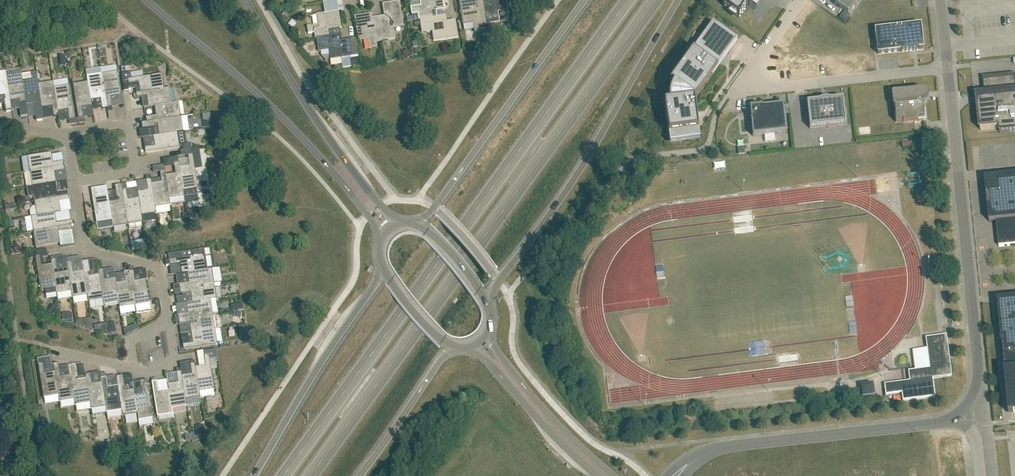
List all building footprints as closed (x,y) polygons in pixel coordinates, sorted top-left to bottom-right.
[(419,20),(433,17),(432,11),(444,9),(443,0),(420,0),(421,6),(410,7),(411,15),(412,15),(413,20),(418,19),(418,20),(419,20)] [(487,26),(486,24),(484,12),(483,6),(483,2),(477,3),(476,0),(475,0),(459,2),(463,25),(473,23),(474,34),(481,32),(480,27),(487,26)] [(489,5),(483,6),(484,12),(486,24),(499,22),(498,12),(508,11),(506,0),(489,0),(489,5)] [(724,4),(723,6),(725,7),(725,8),(730,11),(728,13),(735,19),(737,16),(739,18),(748,5),(749,6),(752,2),(757,6),(757,5),(756,4),(759,0),(727,0),(724,4)] [(858,0),(829,0),(848,14),(858,0)] [(384,20),(378,21),(380,28),(382,41),(395,39),(393,28),(403,27),(399,2),(382,5),(384,20)] [(315,39),(316,39),(329,37),(328,30),(341,28),(338,11),(316,15),(317,25),(307,26),(308,34),(314,33),(315,39)] [(382,42),(382,41),(380,28),(374,28),(371,14),(354,17),(358,41),(368,40),(370,50),(377,49),(376,43),(382,42)] [(440,16),(433,17),(419,20),(421,33),(432,31),(433,41),(458,37),(455,20),(440,22),(440,16)] [(669,102),(669,105),(664,106),(668,136),(670,145),(700,141),(698,131),(694,101),(694,100),(737,41),(713,23),(670,82),(674,85),(673,88),(672,90),(671,92),(670,95),(669,97),(669,100),(669,102)] [(877,54),(923,49),(920,25),(875,30),(877,54)] [(329,37),(316,39),(318,52),(328,50),(330,60),(352,56),(349,39),(337,41),(336,36),(329,37)] [(488,44),(487,37),(479,38),(480,45),(488,44)] [(351,68),(349,57),(341,58),(343,69),(351,68)] [(8,77),(7,71),(0,72),(0,97),(5,96),(6,99),(4,100),(6,112),(13,111),(11,102),(7,77),(8,77)] [(102,75),(107,109),(112,108),(111,98),(121,96),(117,72),(102,75)] [(38,85),(39,85),(37,73),(22,75),(23,81),(27,105),(37,103),(37,106),(36,107),(34,109),(37,121),(44,120),(43,108),(42,108),(38,85)] [(130,85),(139,83),(140,93),(165,90),(164,89),(162,74),(131,79),(130,73),(122,75),(123,81),(124,92),(130,91),(130,90),(130,85)] [(1014,74),(1014,77),(984,81),(984,78),(983,78),(985,100),(978,100),(981,130),(1000,128),(1000,131),(1000,133),(1014,132),(1014,74)] [(29,116),(27,105),(23,81),(22,75),(8,77),(7,77),(11,102),(21,100),(22,103),(19,103),(21,118),(29,116)] [(103,109),(107,109),(102,75),(87,77),(88,83),(91,101),(101,99),(103,109)] [(54,88),(54,82),(39,85),(38,85),(42,108),(43,108),(52,107),(54,117),(59,116),(58,112),(54,88)] [(92,107),(91,101),(88,83),(73,85),(79,119),(84,119),(82,108),(92,107)] [(58,112),(68,111),(69,121),(75,120),(69,86),(54,88),(58,112)] [(173,103),(171,88),(164,89),(165,90),(140,93),(136,94),(137,99),(147,97),(149,108),(155,107),(155,106),(173,103)] [(921,90),(893,93),(892,94),(892,95),(891,96),(893,108),(894,107),(896,122),(903,122),(903,123),(920,121),(920,120),(924,119),(923,109),(922,104),(923,104),(924,104),(926,103),(926,102),(927,101),(928,100),(928,99),(928,98),(928,97),(928,96),(928,95),(927,94),(927,93),(926,92),(925,91),(924,91),(923,91),(922,90),(921,90)] [(827,100),(825,99),(824,100),(827,127),(845,125),(842,99),(830,100),(829,100),(827,100)] [(807,103),(810,129),(827,127),(824,100),(823,100),(822,100),(821,101),(820,101),(819,102),(807,103)] [(147,123),(181,117),(179,102),(173,103),(155,106),(155,107),(156,116),(146,118),(147,123)] [(783,106),(771,107),(750,109),(750,112),(753,136),(786,133),(784,114),(783,106)] [(178,133),(183,132),(181,117),(147,123),(141,123),(143,130),(155,128),(155,126),(157,126),(159,136),(177,133),(178,133)] [(180,148),(178,133),(177,133),(159,136),(153,137),(155,147),(145,149),(146,154),(180,148)] [(200,150),(192,151),(193,155),(195,168),(203,166),(200,150)] [(30,172),(64,167),(63,162),(53,163),(52,153),(27,157),(30,172)] [(189,166),(180,167),(179,168),(183,191),(184,191),(198,189),(195,168),(193,155),(188,156),(189,166)] [(179,168),(180,167),(179,163),(174,164),(175,174),(166,176),(165,176),(169,200),(170,200),(184,197),(184,191),(183,191),(179,168)] [(32,187),(57,183),(55,173),(65,172),(64,167),(30,172),(32,187)] [(165,176),(166,176),(165,171),(160,172),(161,183),(152,184),(151,184),(155,208),(156,208),(170,206),(170,200),(169,200),(165,176)] [(985,179),(990,222),(996,222),(999,247),(1014,245),(1014,176),(985,179)] [(142,216),(157,214),(156,208),(155,208),(151,184),(152,184),(151,180),(146,181),(148,191),(137,192),(138,198),(139,198),(142,216)] [(35,202),(69,196),(68,192),(58,193),(57,183),(32,187),(27,188),(29,198),(34,197),(35,202)] [(113,227),(128,225),(122,190),(122,185),(115,186),(117,199),(119,198),(119,202),(109,203),(112,221),(113,227)] [(122,190),(128,225),(143,222),(142,216),(139,198),(138,198),(137,192),(137,188),(122,190)] [(109,203),(108,197),(98,199),(96,189),(91,189),(97,224),(112,221),(109,203)] [(56,214),(61,213),(60,203),(70,201),(69,196),(35,202),(35,207),(34,207),(32,208),(31,210),(30,212),(31,217),(37,216),(37,217),(56,214)] [(57,224),(56,214),(37,217),(37,216),(31,217),(34,232),(68,227),(72,226),(74,226),(73,221),(57,224)] [(68,227),(34,232),(36,247),(60,244),(59,233),(72,231),(72,226),(68,227)] [(206,271),(206,270),(203,249),(181,253),(182,259),(166,261),(167,266),(170,266),(181,264),(182,275),(188,274),(188,273),(206,271)] [(52,265),(42,266),(41,256),(35,257),(41,291),(45,290),(46,295),(56,293),(56,289),(52,265)] [(68,268),(68,269),(58,270),(56,260),(51,261),(52,265),(56,289),(56,293),(57,295),(71,292),(72,292),(68,268)] [(84,272),(83,272),(74,273),(71,260),(66,261),(68,269),(68,268),(72,292),(71,292),(72,298),(87,296),(84,272)] [(99,275),(99,276),(89,277),(89,274),(90,274),(88,261),(82,262),(83,272),(84,272),(87,296),(88,302),(94,301),(95,305),(96,307),(104,305),(103,300),(99,275)] [(135,307),(150,304),(146,280),(136,281),(133,267),(129,268),(129,272),(135,307)] [(190,283),(173,286),(174,291),(214,284),(212,269),(206,270),(206,271),(188,273),(188,274),(190,283)] [(116,285),(115,279),(105,280),(103,270),(98,271),(99,276),(99,275),(103,300),(104,305),(118,303),(119,303),(116,285)] [(119,309),(135,307),(129,272),(124,273),(126,283),(116,285),(119,303),(118,303),(119,309)] [(211,301),(217,300),(214,284),(174,291),(175,295),(191,293),(193,303),(211,300),(211,301)] [(998,300),(998,303),(997,303),(997,304),(998,304),(1001,337),(1000,338),(1000,339),(1001,339),(1002,341),(1003,341),(1006,372),(1005,372),(1009,415),(1014,414),(1014,299),(998,300)] [(213,315),(211,301),(211,300),(193,303),(187,304),(188,314),(175,316),(176,321),(213,315)] [(191,333),(216,330),(213,315),(176,321),(177,326),(190,324),(191,333)] [(246,325),(238,327),(240,340),(248,338),(246,325)] [(216,330),(191,333),(193,344),(183,345),(184,350),(218,345),(216,330)] [(935,397),(934,389),(933,379),(952,376),(946,335),(928,338),(932,368),(908,371),(909,381),(884,385),(886,395),(902,393),(903,401),(935,397)] [(199,392),(200,392),(215,390),(210,363),(218,362),(216,349),(203,352),(204,356),(205,367),(196,368),(199,392)] [(55,372),(45,374),(43,364),(38,365),(44,399),(58,396),(59,396),(55,372)] [(70,376),(61,378),(58,364),(53,365),(55,372),(59,396),(58,396),(59,402),(74,400),(70,376)] [(196,368),(195,364),(190,365),(192,375),(182,376),(186,400),(201,398),(200,392),(199,392),(196,368)] [(86,380),(76,381),(76,378),(77,378),(76,366),(69,367),(70,376),(74,400),(75,406),(90,404),(86,380)] [(182,376),(181,372),(176,373),(178,383),(168,385),(168,391),(169,391),(172,409),(187,406),(186,400),(182,376)] [(118,387),(117,387),(108,388),(106,373),(100,374),(102,383),(106,407),(107,413),(121,411),(122,411),(118,387)] [(102,383),(92,384),(90,375),(85,375),(86,380),(90,404),(91,409),(106,407),(102,383)] [(135,396),(134,390),(124,392),(123,389),(125,389),(123,376),(116,377),(117,387),(118,387),(122,411),(121,411),(122,417),(137,414),(138,414),(135,396)] [(169,391),(168,391),(159,392),(157,382),(152,383),(158,417),(173,415),(172,409),(169,391)] [(138,414),(137,414),(138,420),(154,418),(148,384),(143,384),(144,394),(135,396),(138,414)] [(871,387),(863,388),(864,396),(873,395),(871,387)] [(4,433),(11,432),(9,419),(2,420),(4,433)]
